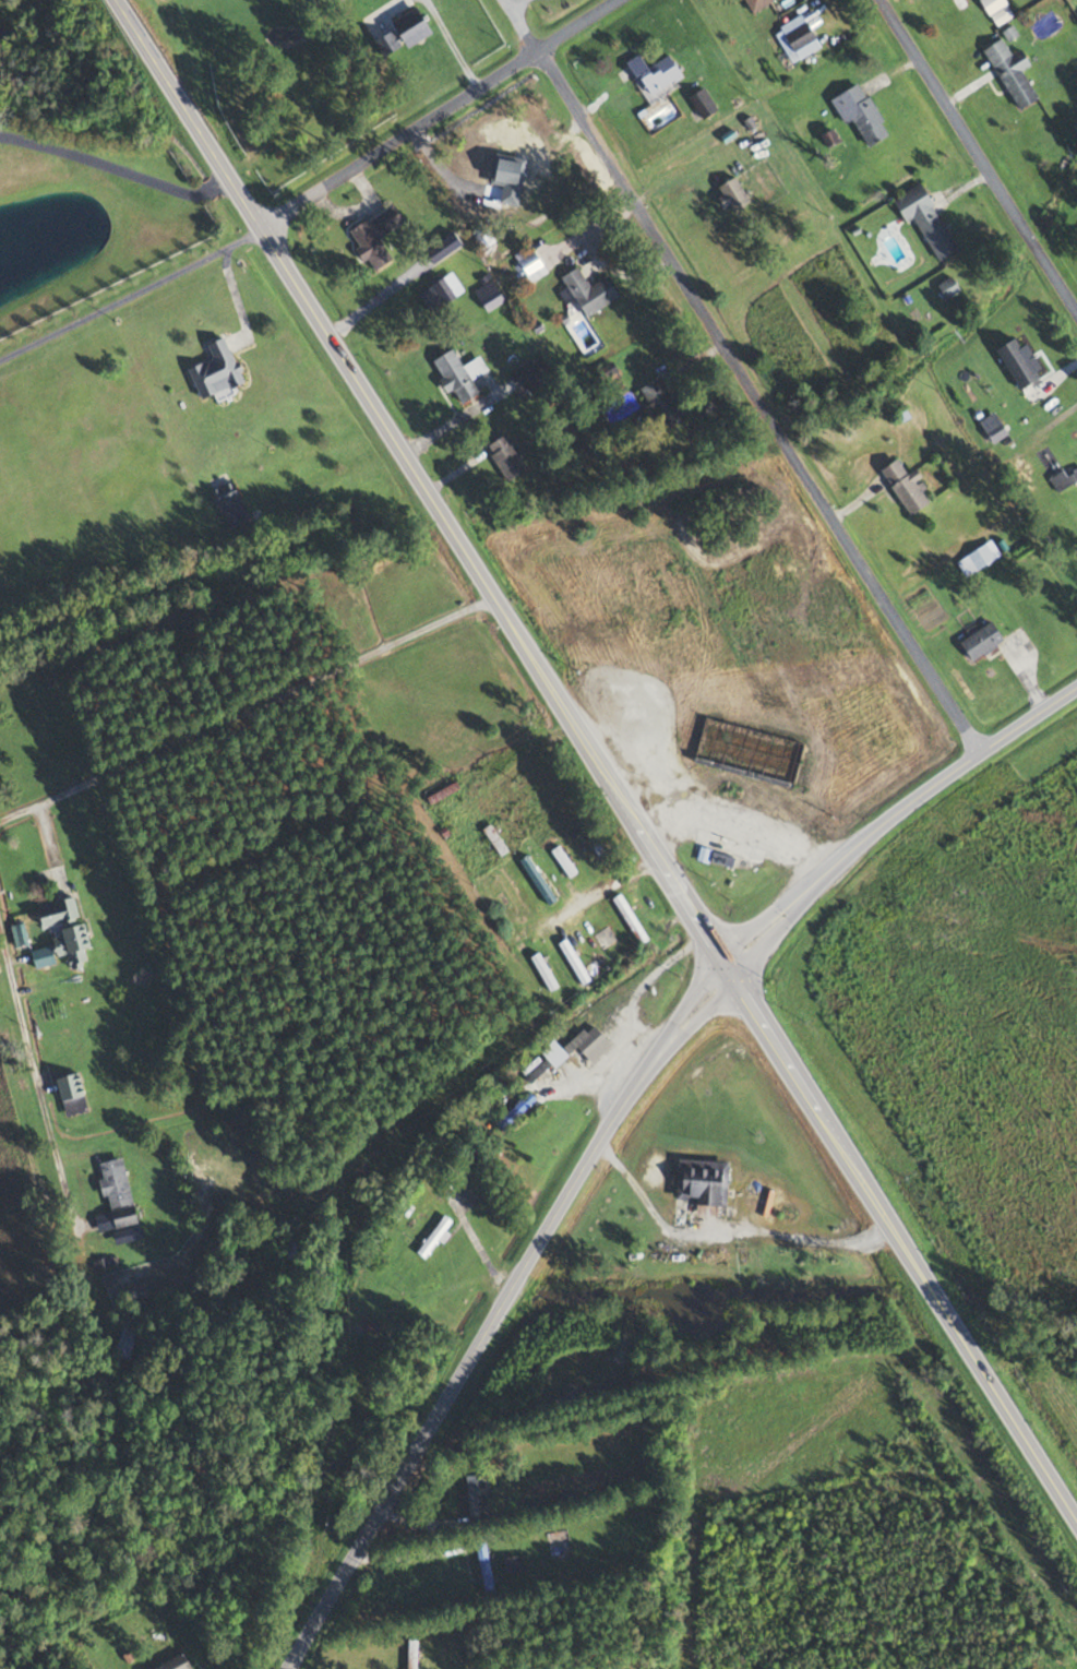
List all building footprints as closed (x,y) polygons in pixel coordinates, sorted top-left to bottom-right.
[(751,11),(774,0),(746,0),(751,11)] [(1005,0),(981,0),(996,27),(1015,16),(1005,0)] [(392,21),(408,48),(433,33),(417,5),(392,21)] [(821,46),(806,17),(782,31),(797,59),(821,46)] [(1022,71),(1031,65),(1022,49),(1012,56),(1003,39),(985,48),(1018,110),(1039,99),(1022,71)] [(647,68),(641,55),(630,60),(648,96),(683,79),(671,55),(647,68)] [(846,126),(853,121),(867,146),(888,133),(859,84),(831,100),(846,126)] [(702,119),(717,111),(705,88),(691,96),(702,119)] [(543,170),(531,150),(476,180),(488,201),(543,170)] [(744,193),(735,178),(719,188),(729,203),(744,193)] [(905,223),(916,217),(937,262),(956,252),(922,184),(894,199),(905,223)] [(380,238),(405,224),(394,205),(348,230),(372,273),(393,262),(380,238)] [(516,253),(528,282),(547,274),(535,246),(516,253)] [(620,298),(608,276),(588,287),(578,267),(561,276),(567,287),(559,291),(565,305),(576,299),(586,317),(620,298)] [(946,298),(959,290),(950,277),(937,286),(946,298)] [(457,298),(443,278),(432,286),(446,306),(457,298)] [(505,301),(491,279),(475,291),(488,312),(505,301)] [(190,369),(201,400),(243,384),(227,337),(207,345),(214,360),(190,369)] [(996,350),(1022,391),(1040,379),(1015,339),(996,350)] [(432,361),(450,394),(454,392),(460,405),(480,395),(472,380),(488,372),(480,357),(462,367),(454,350),(432,361)] [(639,390),(649,406),(642,410),(656,433),(683,417),(659,378),(639,390)] [(524,474),(510,436),(489,443),(502,481),(524,474)] [(911,516),(931,503),(916,482),(922,479),(916,470),(908,476),(897,460),(881,472),(911,516)] [(1057,493),(1076,484),(1076,466),(1050,480),(1057,493)] [(222,511),(241,499),(225,474),(206,485),(222,511)] [(957,563),(967,579),(1001,557),(991,541),(957,563)] [(1005,641),(992,622),(960,644),(973,663),(1005,641)] [(458,789),(454,782),(428,797),(432,804),(458,789)] [(483,828),(500,855),(507,849),(491,824),(483,828)] [(697,861),(707,862),(709,850),(699,849),(697,861)] [(732,866),(734,857),(714,850),(710,859),(732,866)] [(518,862),(550,905),(557,901),(526,857),(518,862)] [(643,941),(651,934),(621,892),(612,897),(643,941)] [(38,907),(43,927),(79,919),(74,899),(38,907)] [(615,941),(606,927),(593,935),(601,950),(615,941)] [(69,955),(71,970),(87,967),(80,928),(52,932),(57,957),(69,955)] [(589,979),(570,937),(560,941),(581,983),(589,979)] [(611,1044),(589,1023),(564,1048),(571,1054),(577,1047),(593,1062),(611,1044)] [(548,1065),(538,1056),(520,1073),(531,1084),(548,1065)] [(56,1080),(65,1117),(88,1111),(79,1073),(56,1080)] [(496,1123),(502,1130),(535,1100),(529,1094),(496,1123)] [(99,1163),(113,1230),(137,1225),(122,1157),(99,1163)] [(728,1161),(677,1160),(677,1204),(727,1205),(728,1161)] [(416,1254),(426,1261),(452,1221),(442,1215),(416,1254)] [(372,1334),(376,1327),(367,1321),(362,1327),(372,1334)] [(134,1334),(121,1332),(117,1356),(130,1358),(134,1334)] [(486,1514),(486,1479),(478,1479),(478,1514),(486,1514)] [(566,1530),(546,1533),(548,1561),(569,1559),(566,1530)] [(476,1545),(482,1597),(493,1595),(487,1542),(476,1545)] [(505,1558),(505,1571),(517,1571),(517,1558),(505,1558)] [(407,1668),(416,1668),(416,1640),(407,1640),(407,1668)] [(186,1653),(151,1668),(194,1668),(186,1653)]
